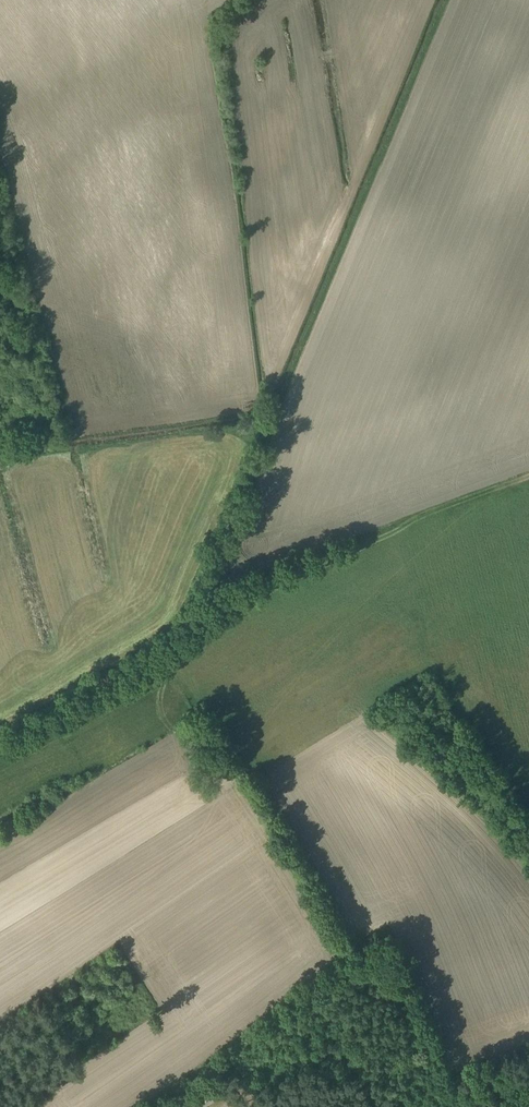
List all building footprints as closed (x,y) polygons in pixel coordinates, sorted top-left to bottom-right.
[(228,1096),(235,1106),(240,1104),(232,1093),(228,1096)]
